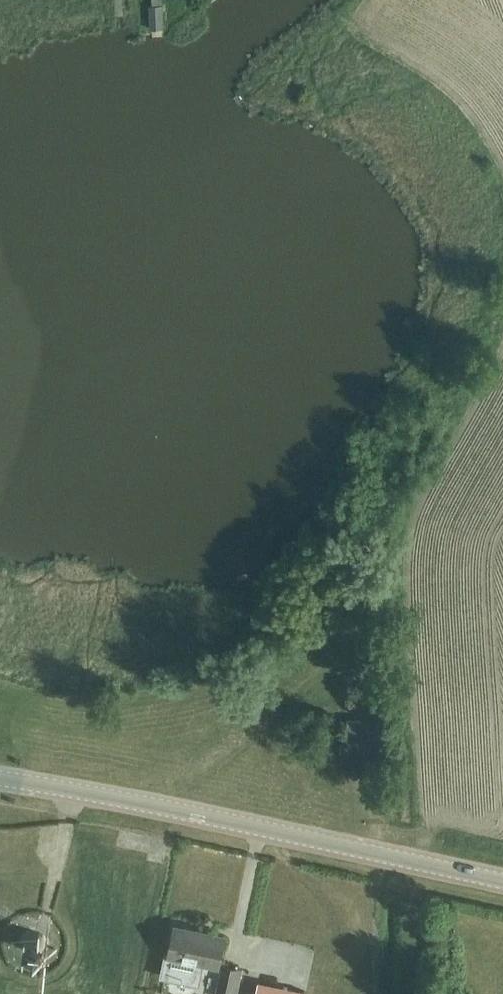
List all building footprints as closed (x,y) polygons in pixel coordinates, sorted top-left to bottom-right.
[(164,3),(149,4),(150,17),(164,16),(164,3)] [(161,973),(194,980),(199,960),(216,963),(222,932),(172,922),(166,953),(161,973)] [(23,942),(23,943),(23,944),(23,945),(23,946),(23,947),(24,948),(24,949),(25,950),(25,951),(26,952),(27,952),(27,953),(28,954),(29,954),(30,955),(31,955),(32,955),(33,956),(34,956),(35,956),(36,956),(37,955),(38,955),(39,955),(40,954),(41,954),(42,953),(43,953),(44,952),(44,951),(45,950),(45,949),(46,948),(46,947),(46,946),(47,945),(47,944),(47,943),(47,942),(46,941),(46,940),(46,939),(45,939),(45,938),(44,937),(44,936),(43,935),(42,934),(41,934),(40,933),(39,933),(38,932),(37,932),(36,932),(35,932),(34,932),(33,932),(32,932),(31,933),(30,933),(29,933),(28,934),(27,934),(27,935),(26,936),(25,937),(24,938),(24,939),(23,940),(23,941),(23,942)] [(213,993),(233,993),(238,967),(220,962),(213,993)] [(306,989),(287,985),(260,979),(257,993),(305,993),(306,989)]
